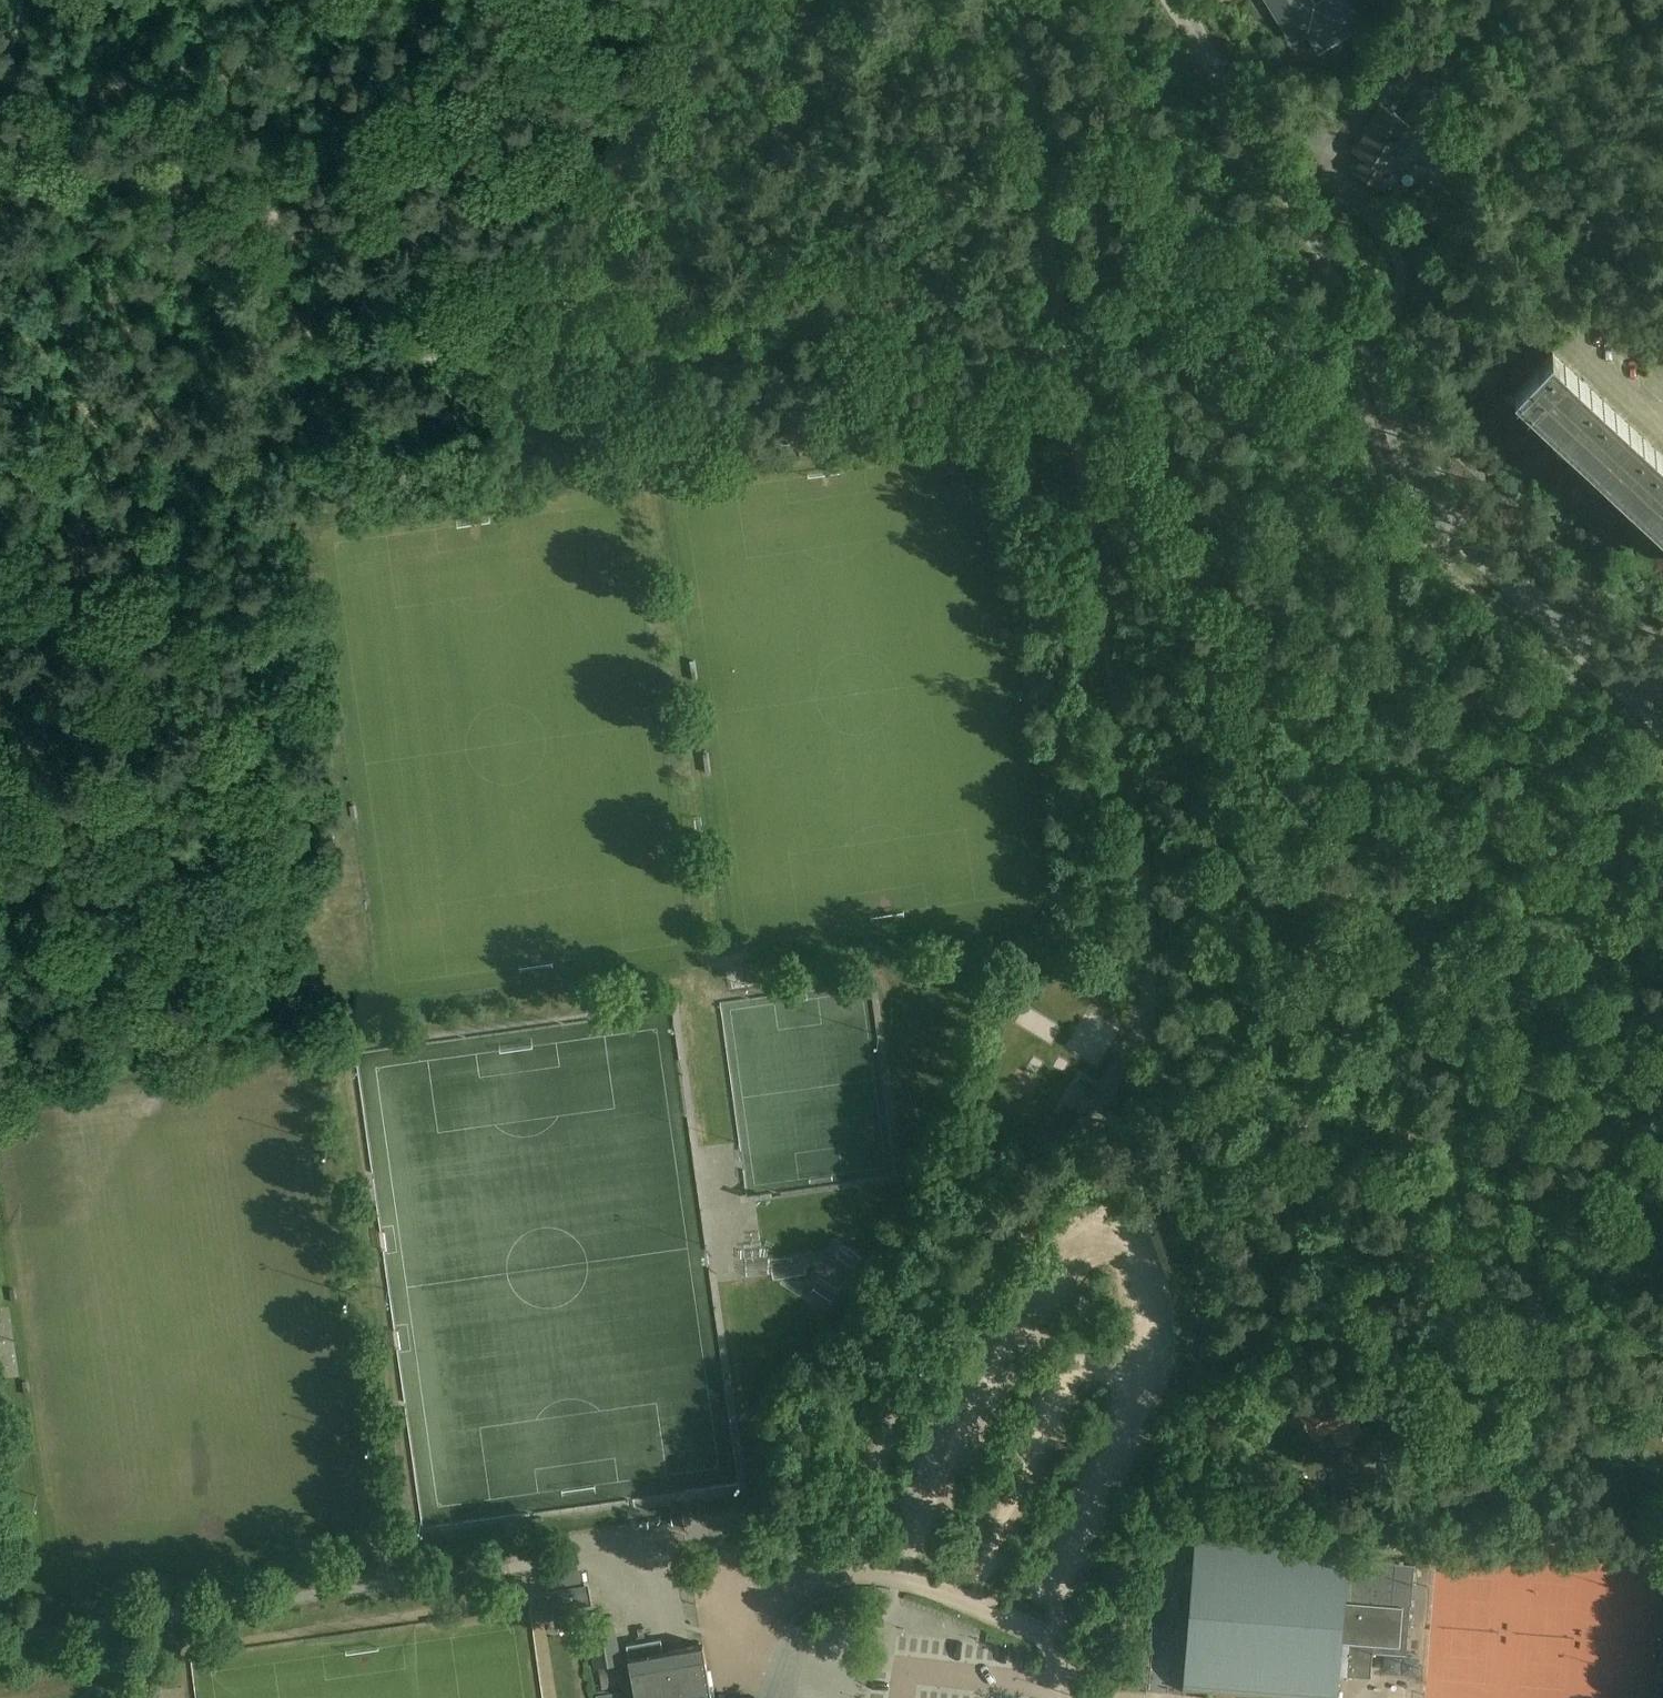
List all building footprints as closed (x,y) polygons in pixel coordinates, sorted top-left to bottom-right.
[(1350,0),(1324,0),(1315,6),(1311,0),(1269,0),(1294,39),(1302,34),(1303,36),(1309,32),(1319,49),(1364,21),(1350,0)] [(1383,64),(1397,87),(1428,68),(1413,45),(1383,64)] [(1383,189),(1391,176),(1392,177),(1394,174),(1393,173),(1403,157),(1394,152),(1406,133),(1415,139),(1443,94),(1437,91),(1440,86),(1434,82),(1431,87),(1425,84),(1403,118),(1379,103),(1351,149),(1360,155),(1351,168),(1383,189)] [(1553,351),(1515,391),(1662,528),(1662,453),(1553,351)] [(1315,1437),(1354,1415),(1338,1388),(1292,1414),(1303,1434),(1311,1429),(1315,1437)] [(1183,1691),(1274,1697),(1337,1697),(1339,1674),(1371,1676),(1373,1650),(1407,1653),(1414,1562),(1396,1561),(1396,1560),(1349,1556),(1350,1534),(1197,1522),(1183,1691)] [(579,1565),(546,1570),(548,1586),(582,1581),(579,1565)] [(622,1661),(615,1618),(587,1623),(595,1666),(622,1661)] [(703,1643),(663,1650),(660,1637),(626,1643),(636,1697),(713,1697),(703,1643)] [(622,1690),(597,1694),(598,1697),(623,1697),(622,1690)]
